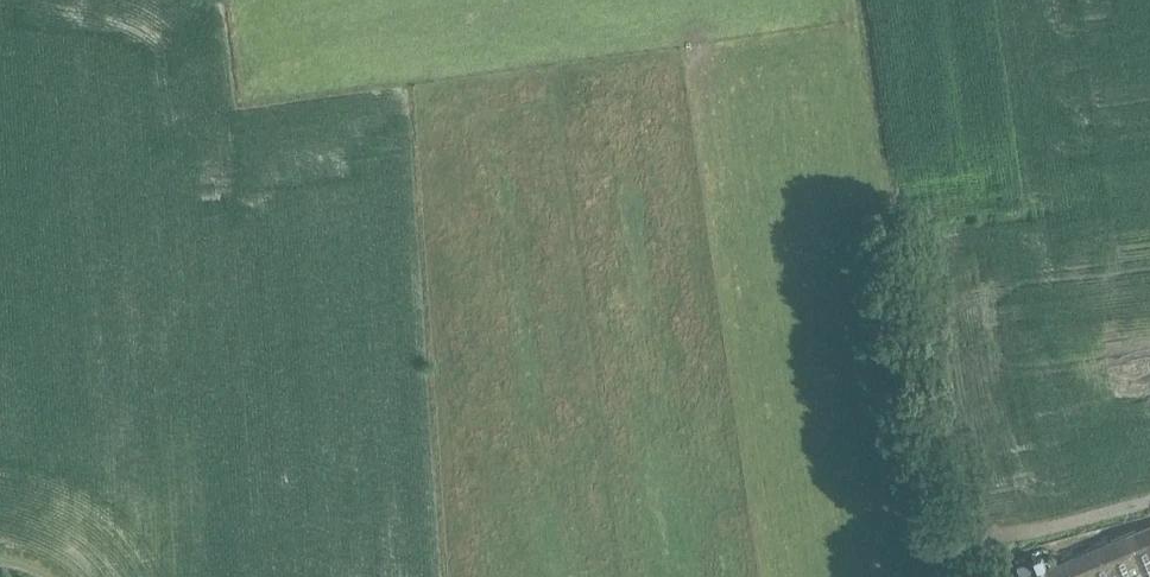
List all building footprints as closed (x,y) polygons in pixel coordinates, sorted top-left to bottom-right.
[(1057,561),(1019,576),(1149,576),(1149,523),(1057,561)]
